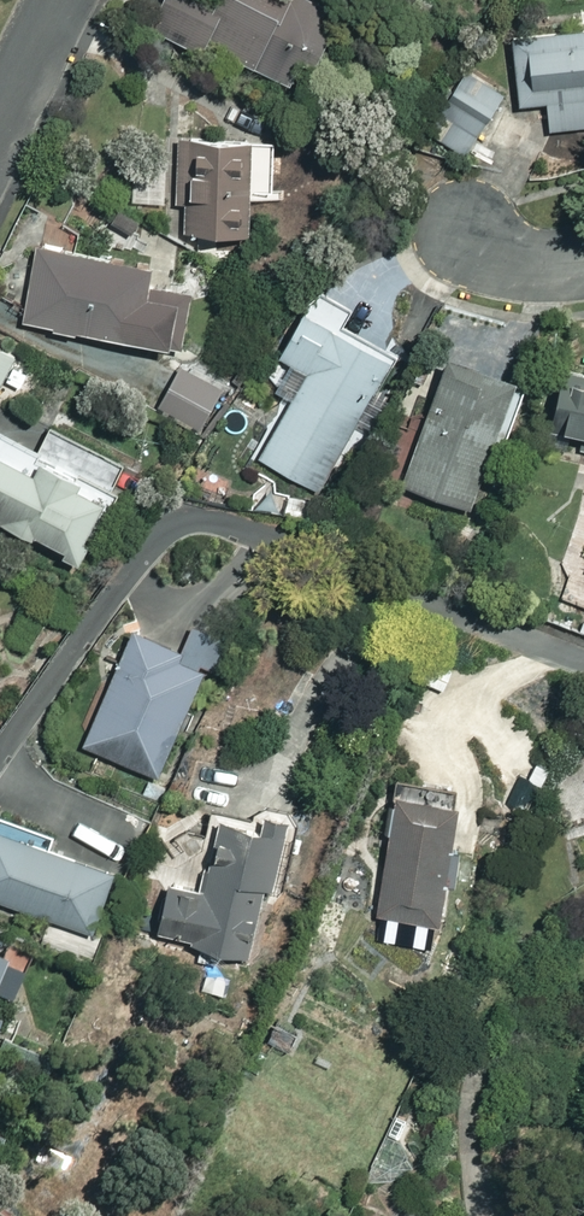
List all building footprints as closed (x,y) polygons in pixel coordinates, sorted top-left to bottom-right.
[(322,0),(162,0),(152,22),(227,56),(229,52),(300,84),(335,6),(322,0)] [(581,12),(582,29),(511,36),(518,104),(546,101),(549,129),(583,125),(583,11),(581,12)] [(503,90),(455,70),(427,135),(475,156),(503,90)] [(273,137),(174,138),(174,194),(184,194),(184,230),(247,230),(247,196),(274,196),(273,137)] [(147,262),(35,244),(22,322),(176,346),(184,291),(144,285),(147,262)] [(351,308),(312,288),(279,353),(308,368),(262,459),(319,489),(388,352),(341,328),(351,308)] [(0,347),(0,381),(14,355),(0,347)] [(511,379),(446,358),(404,484),(469,506),(511,379)] [(219,388),(181,366),(156,408),(194,430),(219,388)] [(560,366),(549,426),(581,432),(577,449),(583,451),(583,371),(560,366)] [(0,429),(0,518),(78,553),(119,463),(47,431),(40,447),(0,429)] [(203,659),(132,630),(84,745),(155,774),(203,659)] [(451,800),(392,792),(376,915),(435,923),(451,800)] [(280,825),(217,810),(198,890),(168,882),(156,933),(245,954),(261,886),(265,887),(280,825)] [(0,819),(0,900),(92,930),(113,867),(48,846),(52,836),(0,819)]
